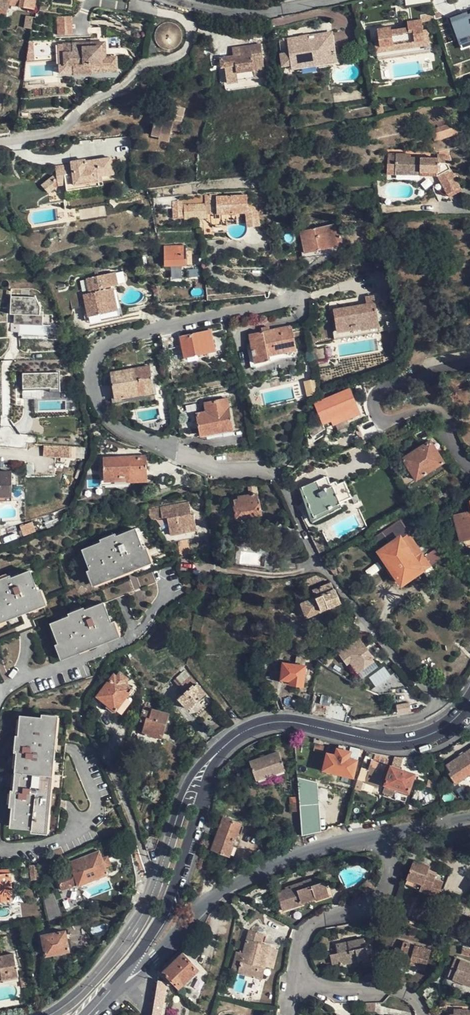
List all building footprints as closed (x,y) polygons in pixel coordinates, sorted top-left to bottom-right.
[(34,10),(36,0),(0,0),(0,3),(9,5),(34,10)] [(459,47),(469,44),(469,12),(450,18),(459,47)] [(30,26),(32,16),(33,13),(25,13),(24,25),(30,26)] [(73,17),(59,18),(60,36),(74,35),(73,17)] [(391,27),(377,29),(378,38),(380,47),(385,47),(384,46),(424,40),(423,35),(421,19),(411,20),(412,27),(391,30),(391,27)] [(178,26),(176,24),(172,23),(168,22),(163,24),(158,27),(156,32),(155,37),(157,42),(159,45),(162,47),(165,49),(168,49),(172,49),(175,47),(179,44),(182,39),(182,35),(181,32),(180,29),(178,26)] [(335,58),(331,33),(279,42),(283,66),(291,64),(292,66),(335,58)] [(380,47),(378,38),(374,39),(377,58),(430,50),(428,34),(423,35),(424,40),(384,46),(385,47),(380,47)] [(136,44),(137,44),(139,44),(141,43),(142,40),(142,38),(141,37),(139,36),(137,35),(136,36),(134,38),(133,40),(134,42),(136,44)] [(105,42),(91,43),(91,47),(99,46),(100,58),(105,58),(105,42)] [(72,73),(73,74),(90,74),(91,72),(91,64),(110,63),(110,58),(105,58),(100,58),(99,46),(91,47),(91,43),(72,44),(63,44),(63,53),(64,65),(72,65),(72,73)] [(230,86),(232,86),(232,75),(244,74),(244,78),(255,76),(256,81),(266,80),(261,48),(241,50),(242,59),(233,60),(221,62),(221,70),(224,69),(226,86),(230,86)] [(232,51),(233,60),(242,59),(241,50),(232,51)] [(116,57),(110,58),(110,63),(91,64),(91,72),(116,71),(116,57)] [(72,73),(72,65),(64,65),(58,66),(58,74),(72,73)] [(232,75),(232,86),(241,85),(241,83),(240,79),(244,78),(244,74),(232,75)] [(180,132),(183,122),(157,115),(152,135),(160,137),(159,140),(169,142),(172,129),(180,132)] [(429,126),(430,130),(454,121),(453,118),(429,126)] [(434,141),(458,134),(454,121),(430,130),(434,141)] [(387,175),(395,175),(395,172),(396,154),(388,154),(387,175)] [(415,173),(413,158),(409,158),(409,154),(396,154),(395,172),(415,173)] [(413,158),(415,173),(420,172),(437,172),(439,172),(450,171),(447,164),(447,163),(449,161),(450,158),(448,155),(437,154),(437,159),(413,158)] [(66,185),(67,191),(100,185),(100,182),(103,181),(102,177),(114,175),(111,158),(86,162),(86,160),(71,162),(72,164),(56,167),(56,173),(59,186),(66,185)] [(439,172),(437,172),(437,176),(447,194),(459,188),(450,171),(439,172)] [(58,186),(59,186),(56,173),(42,185),(50,194),(58,186)] [(101,195),(100,185),(67,191),(69,200),(101,195)] [(461,191),(459,188),(447,194),(449,197),(461,191)] [(244,228),(245,231),(257,231),(257,216),(257,204),(246,204),(245,197),(215,197),(215,195),(205,196),(205,212),(205,213),(206,214),(206,215),(206,216),(207,216),(208,217),(209,217),(210,217),(235,217),(244,217),(244,228)] [(182,210),(172,210),(172,220),(172,221),(182,221),(182,219),(182,210)] [(338,224),(300,232),(305,252),(342,244),(338,224)] [(165,256),(192,255),(192,251),(186,251),(186,246),(164,247),(165,256)] [(192,264),(192,255),(165,256),(165,266),(192,264)] [(88,316),(89,316),(116,310),(118,310),(115,297),(113,289),(111,290),(110,285),(117,284),(115,273),(88,279),(90,290),(64,296),(67,311),(86,307),(88,316)] [(9,286),(9,284),(9,283),(8,281),(6,280),(4,280),(2,281),(1,283),(1,285),(3,287),(5,288),(7,287),(9,286)] [(365,297),(366,304),(375,303),(374,295),(365,297)] [(11,296),(11,325),(39,325),(40,296),(11,296)] [(116,310),(118,317),(124,316),(120,296),(115,297),(118,310),(116,310)] [(378,326),(375,303),(366,304),(333,310),(337,334),(378,326)] [(90,320),(118,317),(116,310),(89,316),(90,320)] [(297,351),(294,337),(293,333),(291,326),(249,335),(255,363),(269,360),(268,356),(297,351)] [(211,330),(180,337),(184,358),(215,351),(211,330)] [(153,393),(149,367),(112,373),(116,399),(153,393)] [(59,389),(59,372),(21,373),(22,398),(43,398),(43,390),(59,389)] [(313,378),(300,381),(303,396),(309,394),(313,381),(313,378)] [(323,424),(331,421),(333,425),(361,413),(350,388),(314,404),(323,424)] [(201,437),(233,431),(227,399),(205,403),(206,412),(197,414),(201,437)] [(13,402),(13,403),(13,411),(13,412),(23,411),(23,402),(13,402)] [(13,411),(13,403),(4,404),(4,412),(9,412),(13,411)] [(13,412),(13,411),(9,412),(9,419),(24,418),(23,411),(13,412)] [(428,428),(414,437),(419,444),(433,436),(428,428)] [(430,442),(403,459),(416,480),(443,463),(430,442)] [(55,455),(54,447),(44,447),(44,456),(55,455)] [(130,482),(147,482),(146,457),(104,458),(105,481),(129,480),(130,482)] [(12,472),(0,473),(0,497),(13,496),(12,472)] [(302,488),(314,516),(340,504),(340,502),(351,498),(344,481),(321,492),(317,481),(302,488)] [(262,515),(260,502),(258,502),(256,487),(248,488),(249,495),(238,497),(238,499),(235,500),(235,505),(234,506),(237,519),(262,515)] [(182,528),(196,525),(193,514),(192,515),(189,504),(150,511),(152,520),(166,517),(170,535),(184,533),(182,528)] [(449,516),(452,529),(456,528),(459,542),(464,541),(466,547),(469,546),(469,512),(449,516)] [(424,568),(425,569),(443,557),(437,548),(425,556),(409,534),(410,533),(400,520),(371,540),(390,567),(395,575),(401,583),(424,568)] [(84,550),(92,570),(96,580),(147,559),(143,549),(135,530),(117,537),(115,535),(102,540),(103,543),(84,550)] [(147,559),(151,558),(147,547),(143,549),(147,559)] [(96,580),(92,582),(94,586),(153,562),(151,558),(147,559),(96,580)] [(275,571),(297,569),(296,559),(276,560),(275,571)] [(329,570),(334,576),(345,570),(341,564),(329,570)] [(386,571),(390,578),(395,575),(390,567),(386,571)] [(426,571),(425,569),(424,568),(401,583),(403,586),(408,583),(410,585),(420,578),(418,576),(426,571)] [(87,571),(92,582),(96,580),(92,570),(87,571)] [(42,601),(38,591),(30,572),(11,579),(10,576),(0,580),(0,618),(42,601)] [(137,575),(138,585),(154,584),(154,574),(137,575)] [(331,583),(330,582),(313,589),(313,592),(305,595),(307,601),(301,603),(307,617),(341,603),(335,589),(333,590),(331,583)] [(48,604),(46,599),(42,601),(0,618),(0,624),(48,604)] [(115,633),(111,623),(104,603),(85,611),(84,609),(70,614),(71,616),(52,624),(60,644),(64,655),(115,633)] [(115,633),(120,632),(115,621),(111,623),(115,633)] [(121,636),(120,632),(115,633),(64,655),(60,656),(61,660),(121,636)] [(349,652),(346,648),(339,653),(347,665),(350,664),(357,673),(374,661),(372,659),(374,658),(362,643),(360,645),(358,644),(355,647),(356,649),(351,652),(350,651),(349,652)] [(56,645),(60,656),(64,655),(60,644),(56,645)] [(306,668),(285,664),(282,680),(291,681),(290,684),(303,686),(306,668)] [(375,687),(391,676),(384,666),(368,677),(375,687)] [(195,717),(212,701),(185,671),(174,681),(185,692),(178,699),(195,717)] [(129,678),(120,672),(117,676),(115,674),(97,697),(107,704),(104,707),(113,714),(133,689),(126,683),(129,678)] [(310,714),(345,723),(348,706),(330,702),(330,697),(314,693),(310,714)] [(397,706),(397,713),(409,712),(408,704),(397,706)] [(164,735),(169,714),(150,709),(151,707),(146,705),(138,732),(149,735),(149,736),(157,739),(159,733),(164,735)] [(43,718),(22,716),(20,737),(17,736),(16,752),(19,752),(15,791),(12,791),(11,806),(14,807),(12,826),(34,828),(34,831),(58,834),(68,717),(44,715),(43,718)] [(359,750),(350,748),(349,753),(337,750),(336,757),(328,755),(324,770),(353,777),(356,760),(357,760),(360,750),(359,750)] [(445,766),(450,773),(448,774),(456,784),(469,775),(469,750),(445,766)] [(285,771),(279,752),(250,762),(257,781),(285,771)] [(371,761),(368,771),(383,776),(386,767),(388,767),(390,761),(374,757),(372,761),(371,761)] [(413,775),(391,768),(386,784),(408,792),(413,775)] [(302,836),(320,832),(316,783),(297,779),(299,798),(300,812),(302,836)] [(300,812),(299,798),(289,798),(290,812),(300,812)] [(212,850),(229,856),(241,824),(224,818),(212,850)] [(155,849),(158,839),(150,837),(144,840),(148,851),(155,849)] [(109,874),(107,867),(103,858),(100,851),(70,863),(73,871),(57,877),(63,891),(78,885),(79,887),(109,874)] [(109,856),(103,858),(107,867),(113,865),(109,856)] [(415,861),(406,885),(429,893),(428,895),(437,899),(443,883),(434,879),(435,876),(427,873),(429,867),(415,861)] [(54,863),(41,865),(42,872),(55,870),(54,863)] [(42,878),(39,865),(30,866),(32,879),(42,878)] [(8,874),(0,875),(0,901),(12,900),(10,874),(8,874)] [(323,877),(304,883),(305,886),(312,884),(313,886),(324,882),(323,877)] [(367,896),(375,888),(368,880),(360,888),(362,891),(367,896)] [(115,889),(132,892),(134,885),(117,882),(115,889)] [(305,886),(304,883),(285,889),(286,891),(277,894),(283,912),(329,896),(324,882),(313,886),(312,884),(305,886)] [(65,917),(49,920),(50,925),(66,921),(65,917)] [(70,951),(66,932),(44,937),(48,956),(70,951)] [(258,995),(266,966),(268,958),(270,947),(259,945),(262,934),(253,932),(250,942),(248,941),(244,954),(238,953),(235,961),(242,963),(239,974),(249,976),(245,992),(258,995)] [(363,940),(336,946),(338,955),(331,956),(332,965),(340,963),(340,966),(360,961),(360,960),(368,958),(363,940)] [(3,977),(3,980),(20,976),(15,954),(4,956),(0,941),(0,977),(3,977)] [(425,970),(430,951),(403,943),(401,951),(395,949),(393,959),(398,960),(398,963),(425,970)] [(463,946),(461,954),(469,956),(469,947),(463,946)] [(164,972),(180,988),(200,970),(184,954),(164,972)] [(275,960),(268,958),(266,966),(273,968),(275,960)] [(452,967),(448,976),(453,978),(452,980),(469,987),(469,965),(459,960),(456,969),(452,967)] [(404,985),(405,985),(408,970),(401,968),(397,982),(404,985)] [(158,981),(153,1014),(162,1014),(167,984),(158,981)] [(425,999),(427,1001),(438,990),(431,983),(420,994),(425,999)] [(262,1003),(255,1001),(252,1007),(252,1008),(259,1010),(260,1008),(262,1003)] [(375,1003),(359,1004),(359,1011),(375,1011),(375,1003)]
